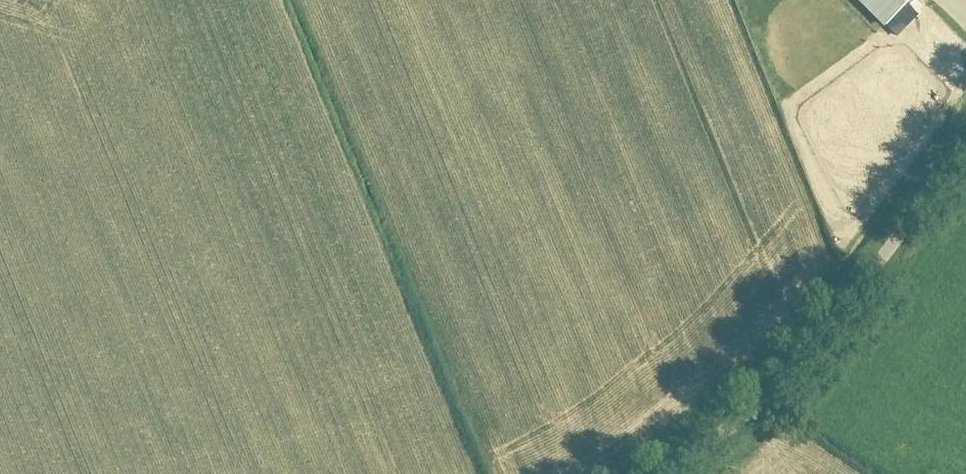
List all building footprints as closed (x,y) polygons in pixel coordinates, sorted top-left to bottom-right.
[(886,25),(911,0),(861,0),(886,25)]
